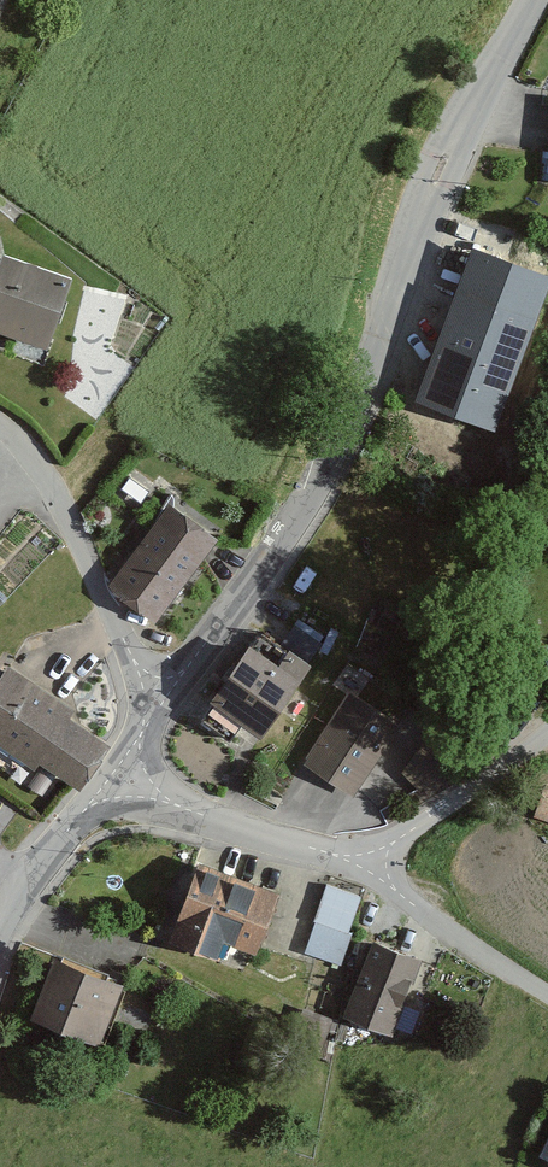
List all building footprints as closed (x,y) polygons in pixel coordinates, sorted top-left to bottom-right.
[(43,351),(66,279),(0,258),(0,337),(43,351)] [(520,290),(465,269),(457,290),(451,288),(431,338),(437,340),(429,362),(484,383),(520,290)] [(210,539),(165,506),(106,585),(152,618),(210,539)] [(285,648),(316,656),(324,627),(293,619),(285,648)] [(305,668),(283,652),(273,666),(246,647),(207,702),(255,736),(305,668)] [(3,664),(0,668),(0,748),(30,768),(34,762),(72,787),(102,742),(64,717),(70,708),(3,664)] [(397,727),(346,696),(301,767),(352,799),(397,727)] [(539,789),(529,822),(547,827),(547,792),(539,789)] [(251,957),(275,894),(193,864),(164,942),(222,964),(228,949),(251,957)] [(358,901),(322,890),(303,959),(338,969),(358,901)] [(390,1039),(419,963),(369,944),(340,1019),(390,1039)] [(96,1049),(120,986),(49,959),(25,1021),(96,1049)] [(537,1155),(547,1161),(547,1133),(537,1155)]
